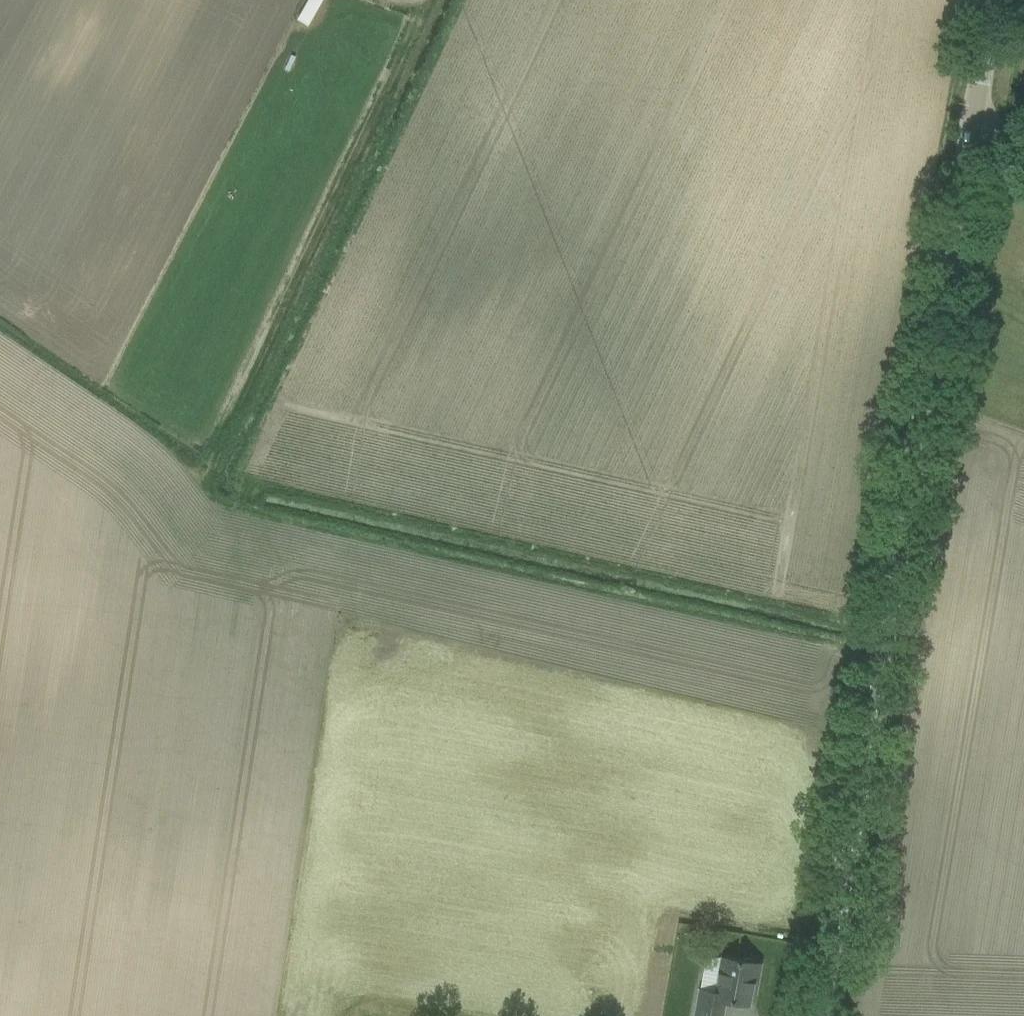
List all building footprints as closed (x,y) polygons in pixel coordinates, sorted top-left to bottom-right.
[(297,18),(307,24),(321,0),(307,0),(297,18)] [(292,33),(285,48),(292,51),(299,37),(292,33)] [(725,1000),(748,1004),(752,983),(756,983),(760,963),(756,963),(754,959),(746,958),(743,960),(722,956),(716,992),(700,989),(695,1015),(722,1015),(725,1000)]
